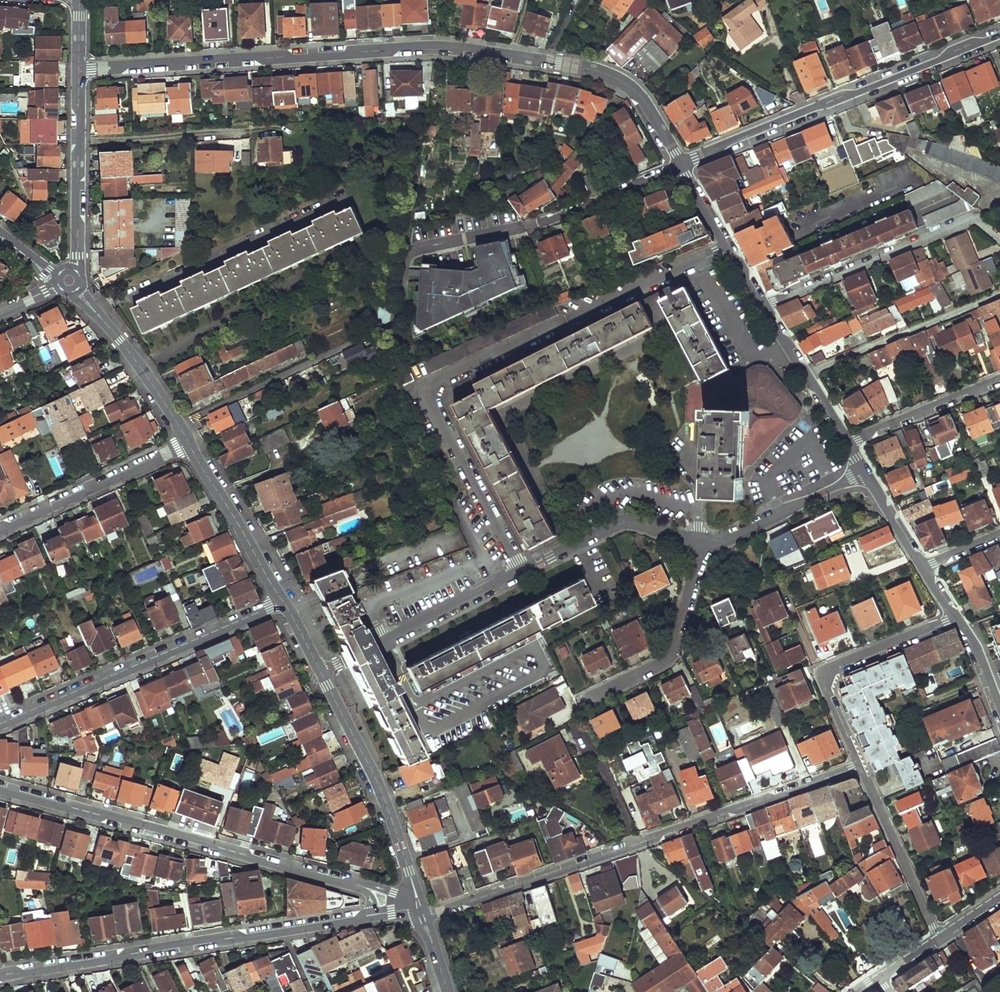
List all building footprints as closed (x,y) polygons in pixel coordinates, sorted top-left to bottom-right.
[(126,2),(127,6),(127,13),(154,11),(153,0),(148,0),(126,2)] [(346,13),(347,31),(359,30),(357,0),(343,0),(343,13),(346,13)] [(403,5),(404,23),(429,22),(428,0),(402,0),(403,5)] [(501,15),(500,21),(490,19),(487,27),(512,33),(517,12),(520,13),(522,0),(505,0),(501,15)] [(633,0),(607,0),(605,4),(622,17),(627,11),(636,21),(650,7),(643,0),(637,0),(635,2),(633,0)] [(670,22),(696,12),(692,0),(662,0),(670,22)] [(726,17),(735,29),(731,31),(743,48),(763,33),(750,14),(757,9),(758,11),(769,4),(768,0),(750,0),(726,17)] [(972,0),(980,23),(999,15),(999,0),(973,0),(972,0)] [(308,7),(308,2),(301,2),(301,8),(297,8),(298,18),(298,21),(286,22),(286,33),(286,38),(306,38),(306,21),(308,21),(308,7)] [(485,3),(463,3),(463,26),(485,27),(485,3)] [(337,5),(308,7),(308,21),(314,21),(316,37),(340,36),(337,5)] [(392,5),(384,6),(385,27),(400,26),(400,23),(404,23),(403,5),(392,5)] [(967,5),(944,14),(952,35),(975,25),(967,5)] [(264,6),(242,7),(245,39),(263,38),(262,23),(265,23),(264,6)] [(380,6),(359,7),(361,32),(382,30),(380,6)] [(650,7),(636,21),(606,52),(612,59),(622,49),(627,54),(630,51),(636,57),(669,24),(650,7)] [(26,34),(29,11),(5,8),(1,31),(1,34),(26,34)] [(118,9),(107,10),(109,46),(129,45),(128,23),(119,24),(118,9)] [(501,15),(491,13),(490,19),(500,21),(501,15)] [(918,25),(917,23),(913,13),(904,16),(908,26),(894,33),(903,54),(922,46),(921,43),(925,42),(918,25)] [(134,23),(128,23),(129,45),(148,43),(145,14),(134,15),(134,23)] [(226,14),(205,14),(207,40),(228,39),(226,14)] [(532,14),(526,31),(546,38),(551,20),(532,14)] [(944,14),(918,25),(925,42),(927,46),(952,35),(944,14)] [(191,16),(169,17),(171,41),(192,40),(191,16)] [(280,34),(286,33),(286,22),(298,21),(298,18),(286,18),(286,17),(279,17),(280,34)] [(890,22),(874,28),(878,38),(886,60),(903,54),(894,33),(890,22)] [(669,24),(636,57),(656,75),(666,64),(688,41),(669,24)] [(693,35),(702,49),(716,40),(707,26),(693,35)] [(829,82),(817,53),(821,51),(815,37),(801,43),(806,54),(801,56),(795,59),(808,90),(829,82)] [(59,50),(59,38),(37,38),(36,60),(58,60),(61,57),(61,53),(59,50)] [(878,38),(872,41),(880,62),(886,60),(878,38)] [(870,42),(851,49),(850,46),(847,47),(857,70),(879,61),(870,42)] [(845,45),(827,53),(837,78),(856,70),(845,45)] [(56,76),(56,63),(35,63),(35,86),(56,85),(56,82),(59,82),(59,76),(56,76)] [(990,64),(967,73),(975,93),(976,95),(999,86),(990,64)] [(369,65),(362,65),(366,108),(367,119),(385,118),(385,113),(375,114),(374,108),(380,107),(377,72),(369,73),(369,65)] [(707,65),(696,72),(700,81),(712,75),(707,65)] [(698,85),(693,72),(679,86),(684,94),(698,85)] [(967,72),(944,81),(952,102),(975,93),(967,73),(967,72)] [(421,73),(393,74),(394,96),(422,95),(421,73)] [(355,74),(345,75),(348,107),(357,107),(355,74)] [(504,74),(493,74),(492,84),(503,84),(504,74)] [(342,75),(320,76),(322,95),(343,94),(342,75)] [(318,97),(316,77),(303,77),(303,79),(298,80),(300,98),(318,97)] [(298,104),(297,92),(295,92),(294,78),(276,79),(277,94),(275,94),(276,106),(298,104)] [(247,79),(225,81),(225,83),(227,102),(238,101),(253,100),(252,90),(248,90),(247,79)] [(275,94),(274,79),(253,81),(255,107),(276,106),(275,94)] [(228,112),(227,103),(227,102),(225,83),(220,84),(215,84),(215,81),(204,82),(205,99),(214,98),(214,105),(222,104),(222,112),(228,112)] [(548,87),(543,87),(540,109),(540,111),(552,113),(553,108),(560,83),(549,81),(548,87)] [(941,82),(931,86),(941,112),(942,114),(944,113),(943,110),(950,107),(941,82)] [(543,87),(519,83),(508,83),(502,112),(514,113),(516,105),(540,109),(543,87)] [(581,91),(560,83),(553,108),(574,115),(581,91)] [(725,94),(737,117),(760,105),(752,90),(743,84),(725,94)] [(132,89),(134,109),(162,109),(162,112),(162,114),(168,114),(168,106),(166,106),(165,85),(140,86),(140,88),(132,89)] [(193,113),(192,85),(180,86),(180,89),(167,90),(168,106),(168,114),(193,113)] [(757,85),(755,89),(763,103),(770,100),(773,95),(767,92),(757,85)] [(931,86),(906,96),(914,115),(934,107),(937,114),(941,112),(931,86)] [(463,88),(449,88),(448,111),(470,112),(471,93),(463,93),(463,88)] [(36,108),(37,89),(27,89),(27,119),(38,119),(39,108),(36,108)] [(56,118),(56,90),(46,90),(45,89),(37,89),(36,108),(39,108),(38,119),(45,119),(45,117),(56,118)] [(117,89),(100,90),(100,97),(98,98),(99,116),(117,115),(117,108),(119,107),(117,89)] [(470,150),(483,150),(498,152),(501,111),(502,92),(476,91),(475,114),(479,114),(478,120),(489,120),(488,133),(484,133),(485,125),(472,124),(471,137),(471,138),(470,150)] [(592,94),(581,91),(574,115),(573,116),(594,122),(598,112),(603,113),(607,101),(592,96),(592,94)] [(689,95),(667,107),(678,127),(698,110),(689,95)] [(900,96),(869,109),(873,119),(883,115),(886,123),(895,120),(896,124),(909,119),(900,96)] [(238,108),(253,108),(253,100),(238,101),(238,108)] [(631,106),(627,101),(626,103),(615,113),(627,134),(624,136),(629,144),(627,145),(636,166),(647,159),(636,141),(641,137),(626,111),(631,106)] [(698,110),(678,127),(686,140),(689,139),(693,140),(694,143),(712,136),(706,123),(700,127),(696,119),(709,111),(706,104),(698,110)] [(393,105),(384,105),(385,113),(385,118),(393,118),(393,105)] [(730,107),(719,112),(718,108),(715,110),(714,108),(710,109),(719,132),(738,124),(730,107)] [(118,135),(117,115),(99,116),(97,116),(97,125),(99,125),(100,136),(118,135)] [(56,144),(56,119),(45,119),(38,119),(27,119),(21,119),(21,144),(56,144)] [(917,121),(911,123),(907,125),(911,137),(918,139),(921,132),(917,121)] [(825,123),(804,131),(813,152),(830,145),(832,148),(834,146),(825,123)] [(786,138),(794,158),(797,164),(814,157),(813,152),(804,131),(786,138)] [(951,148),(937,144),(918,139),(911,137),(887,133),(889,141),(891,145),(897,149),(905,156),(911,147),(927,151),(926,153),(933,155),(945,162),(947,160),(958,166),(959,164),(971,172),(972,170),(984,177),(986,174),(998,182),(999,179),(999,180),(999,166),(981,159),(970,155),(951,148)] [(953,140),(939,136),(937,144),(951,148),(953,140)] [(963,136),(952,137),(953,140),(966,144),(963,136)] [(580,147),(566,137),(562,151),(570,157),(572,158),(581,148),(580,147)] [(779,165),(794,158),(786,138),(768,144),(776,161),(777,161),(779,165)] [(875,138),(857,146),(853,138),(842,143),(853,168),(897,149),(891,145),(889,141),(884,139),(877,143),(875,138)] [(284,165),(283,139),(262,140),(263,152),(260,152),(261,163),(274,163),(274,166),(284,165)] [(768,144),(756,149),(759,158),(763,155),(771,172),(780,168),(779,165),(777,161),(776,161),(768,144)] [(977,148),(966,144),(970,155),(981,159),(977,148)] [(58,166),(59,145),(38,146),(37,166),(58,166)] [(560,188),(586,159),(581,148),(572,158),(550,183),(556,190),(553,192),(558,198),(560,201),(566,199),(560,188)] [(4,150),(0,155),(0,157),(4,160),(9,154),(4,150)] [(128,152),(103,154),(104,167),(99,167),(100,178),(130,177),(128,152)] [(234,152),(199,152),(199,171),(230,172),(230,162),(234,162),(234,152)] [(252,152),(243,153),(244,167),(253,166),(252,152)] [(301,160),(298,152),(289,156),(291,163),(301,160)] [(747,181),(735,156),(709,166),(705,182),(716,201),(720,200),(744,190),(741,184),(747,181)] [(24,169),(21,161),(14,161),(17,169),(24,169)] [(771,172),(766,174),(768,180),(783,175),(780,168),(771,172)] [(57,179),(57,169),(24,169),(17,169),(32,201),(46,201),(47,179),(57,179)] [(599,191),(592,174),(583,178),(591,195),(599,191)] [(766,174),(749,181),(751,187),(768,180),(766,174)] [(130,177),(100,178),(101,189),(106,189),(106,202),(127,201),(126,185),(162,182),(162,175),(130,177)] [(751,187),(746,189),(749,198),(783,185),(788,198),(792,196),(783,175),(768,180),(751,187)] [(548,204),(558,198),(553,192),(548,183),(547,181),(545,178),(518,196),(515,191),(507,197),(510,200),(511,201),(521,215),(522,217),(547,201),(548,204)] [(938,181),(905,196),(910,207),(949,189),(938,181)] [(969,188),(966,191),(956,183),(949,189),(964,201),(972,207),(981,197),(969,188)] [(676,204),(674,197),(667,199),(663,188),(637,198),(645,219),(659,213),(660,216),(676,210),(674,205),(676,204)] [(744,190),(720,200),(730,222),(733,221),(751,213),(750,210),(748,211),(744,200),(749,198),(746,189),(744,190)] [(829,195),(827,190),(818,194),(820,199),(829,195)] [(24,206),(8,193),(0,202),(0,210),(13,221),(24,206)] [(191,200),(177,200),(177,247),(191,247),(191,200)] [(106,202),(104,202),(105,250),(106,250),(132,249),(131,201),(127,201),(106,202)] [(964,201),(923,217),(928,228),(975,209),(972,207),(964,201)] [(751,213),(733,221),(739,233),(758,225),(766,222),(780,216),(788,212),(784,203),(761,212),(760,210),(751,213)] [(365,234),(353,209),(339,216),(337,212),(316,223),(317,226),(296,236),(294,233),(272,243),(273,247),(252,256),(250,253),(228,263),(229,267),(209,277),(207,273),(184,284),(186,287),(164,297),(162,294),(141,304),(142,308),(134,311),(145,335),(365,234)] [(879,223),(836,241),(832,232),(821,237),(825,246),(803,255),(810,273),(823,268),(825,271),(852,260),(850,256),(878,245),(879,249),(906,237),(904,233),(919,228),(911,210),(889,219),(886,210),(875,214),(879,223)] [(611,211),(578,224),(586,243),(619,230),(611,211)] [(56,225),(51,216),(46,218),(43,212),(33,217),(35,223),(32,224),(37,234),(34,239),(46,248),(52,249),(58,245),(60,242),(60,225),(56,225)] [(627,226),(623,214),(616,217),(621,228),(627,226)] [(738,234),(736,235),(748,256),(755,267),(758,265),(772,259),(771,255),(779,251),(781,255),(785,253),(784,250),(793,246),(780,216),(766,222),(768,227),(760,230),(758,225),(739,233),(738,234)] [(706,229),(700,218),(638,242),(629,246),(634,258),(706,229)] [(638,242),(633,226),(623,230),(629,246),(638,242)] [(574,230),(567,232),(573,246),(579,260),(585,257),(574,230)] [(570,255),(567,248),(573,246),(567,232),(538,244),(541,252),(543,257),(547,264),(570,255)] [(968,233),(948,241),(960,270),(964,268),(980,261),(968,233)] [(419,304),(417,327),(415,326),(414,339),(426,333),(425,333),(424,331),(472,309),(473,313),(499,301),(497,298),(515,289),(517,293),(528,288),(523,275),(519,277),(516,266),(518,266),(515,254),(511,255),(508,241),(475,248),(478,260),(475,261),(476,267),(465,270),(465,272),(437,270),(438,266),(422,265),(422,271),(408,270),(408,277),(421,278),(420,293),(416,293),(415,303),(419,304)] [(191,249),(163,248),(165,261),(191,249)] [(132,249),(106,250),(106,258),(104,258),(102,260),(102,274),(106,281),(128,270),(127,259),(132,259),(132,249)] [(922,249),(892,261),(901,281),(915,276),(918,284),(920,283),(922,286),(900,294),(901,298),(931,285),(940,282),(948,278),(945,271),(935,276),(929,260),(926,260),(922,249)] [(803,255),(778,265),(775,258),(772,259),(758,265),(770,290),(776,288),(775,289),(778,290),(801,281),(799,277),(810,273),(803,255)] [(980,261),(964,268),(965,271),(985,263),(984,260),(980,261)] [(985,263),(965,271),(974,294),(994,285),(985,263)] [(865,272),(845,281),(857,309),(857,310),(869,306),(878,302),(865,272)] [(932,288),(944,308),(953,304),(940,282),(931,285),(932,288)] [(714,341),(686,288),(675,294),(673,290),(671,287),(666,290),(670,297),(661,302),(704,384),(696,388),(694,384),(685,389),(687,394),(686,422),(704,424),(703,453),(706,453),(705,499),(743,500),(744,466),(752,467),(796,418),(795,416),(799,408),(783,388),(768,370),(761,370),(753,370),(744,376),(731,386),(728,380),(724,373),(730,371),(725,361),(714,341)] [(932,288),(896,304),(897,307),(901,313),(931,300),(936,308),(934,309),(937,315),(946,312),(944,308),(932,288)] [(573,300),(570,292),(554,298),(553,296),(550,297),(552,303),(554,308),(573,300)] [(390,322),(391,299),(380,304),(379,327),(390,322)] [(799,300),(779,308),(791,328),(816,317),(810,306),(805,309),(799,300)] [(980,308),(980,310),(984,318),(991,335),(996,333),(990,317),(999,313),(999,300),(980,308)] [(654,327),(641,301),(477,384),(481,391),(454,405),(531,550),(556,536),(489,410),(654,327)] [(554,308),(552,303),(428,360),(425,361),(431,374),(558,315),(554,308)] [(869,306),(857,310),(857,309),(852,311),(856,317),(861,314),(870,310),(869,306)] [(897,307),(864,320),(870,335),(906,321),(901,313),(897,307)] [(851,308),(836,316),(840,323),(847,320),(856,317),(852,311),(851,308)] [(59,341),(74,333),(71,328),(66,330),(55,309),(38,317),(52,346),(59,341)] [(980,310),(973,313),(976,321),(984,318),(980,310)] [(965,325),(956,329),(965,351),(973,348),(976,355),(988,350),(976,321),(973,313),(966,316),(968,321),(964,323),(965,325)] [(856,317),(847,320),(848,322),(853,331),(862,327),(858,321),(856,317)] [(38,353),(46,348),(32,319),(7,331),(14,347),(31,339),(38,353)] [(829,320),(805,330),(807,337),(832,326),(829,320)] [(848,322),(801,344),(805,351),(807,354),(827,343),(828,346),(853,332),(853,331),(848,322)] [(944,323),(927,330),(931,339),(933,338),(937,337),(948,332),(944,323)] [(948,332),(937,337),(946,359),(965,351),(956,329),(948,332)] [(69,360),(89,349),(80,330),(74,333),(59,341),(69,360)] [(927,330),(908,338),(912,349),(917,360),(924,357),(926,361),(924,362),(926,367),(928,366),(937,385),(943,382),(948,381),(935,349),(931,339),(927,330)] [(996,333),(991,335),(996,349),(999,358),(999,331),(996,333)] [(250,332),(223,344),(215,348),(223,363),(243,354),(240,347),(227,353),(225,349),(243,340),(245,344),(254,340),(250,332)] [(14,365),(9,353),(13,352),(4,333),(0,335),(0,373),(14,365)] [(908,338),(889,346),(894,356),(892,357),(896,367),(901,364),(897,355),(912,349),(908,338)] [(362,344),(343,353),(349,364),(368,356),(371,363),(381,358),(375,346),(365,351),(362,344)] [(298,355),(293,345),(252,364),(212,383),(190,393),(195,404),(298,355)] [(883,349),(869,354),(874,365),(876,371),(893,364),(889,354),(885,356),(883,349)] [(991,352),(993,357),(991,358),(997,373),(999,371),(999,358),(996,349),(991,352)] [(81,388),(100,380),(95,369),(97,367),(95,363),(97,360),(94,354),(92,353),(91,352),(69,363),(81,388)] [(817,365),(826,361),(822,352),(810,358),(813,364),(817,365)] [(869,354),(854,360),(858,371),(874,365),(869,354)] [(212,383),(200,358),(177,369),(188,394),(190,393),(212,383)] [(928,366),(926,367),(935,386),(937,385),(928,366)] [(402,386),(415,381),(410,368),(408,369),(397,374),(402,386)] [(906,369),(898,372),(906,391),(909,397),(916,394),(906,369)] [(889,378),(880,381),(881,382),(890,404),(898,401),(889,378)] [(92,410),(113,400),(102,379),(100,380),(81,388),(92,410)] [(881,382),(842,405),(850,418),(852,419),(855,425),(890,404),(881,382)] [(60,448),(86,436),(82,428),(77,417),(67,395),(42,407),(48,422),(60,448)] [(123,421),(140,413),(132,395),(115,403),(117,408),(107,413),(111,421),(121,416),(123,421)] [(248,406),(245,399),(236,403),(239,410),(248,406)] [(327,407),(320,411),(330,432),(357,419),(352,409),(350,410),(345,399),(327,407)] [(986,408),(995,430),(999,428),(999,422),(999,421),(999,403),(986,408)] [(269,419),(283,413),(281,406),(266,412),(269,419)] [(48,422),(42,407),(0,427),(0,434),(4,443),(48,422)] [(235,425),(227,408),(210,416),(218,433),(235,425)] [(986,408),(964,417),(974,439),(995,430),(986,408)] [(82,428),(92,423),(87,413),(77,417),(82,428)] [(131,448),(153,437),(144,416),(121,426),(131,448)] [(937,450),(941,458),(942,461),(953,456),(947,442),(959,437),(951,416),(941,420),(943,425),(932,429),(940,449),(937,450)] [(941,420),(930,424),(932,429),(943,425),(941,420)] [(250,443),(241,424),(222,433),(232,452),(250,443)] [(291,424),(285,427),(291,440),(297,437),(291,424)] [(291,442),(284,427),(259,439),(261,444),(258,445),(260,449),(263,447),(266,454),(291,442)] [(896,437),(875,446),(884,466),(905,457),(901,448),(908,445),(902,430),(895,433),(896,437)] [(917,430),(907,435),(917,460),(915,461),(918,469),(925,465),(922,457),(926,455),(917,430)] [(98,463),(117,454),(110,437),(107,439),(105,435),(95,440),(97,444),(91,447),(98,463)] [(28,492),(11,452),(5,455),(0,443),(0,462),(0,463),(15,498),(28,492)] [(256,452),(251,443),(250,443),(232,452),(222,457),(226,466),(256,452)] [(936,448),(931,450),(936,461),(941,458),(937,450),(936,448)] [(983,463),(976,465),(977,467),(982,478),(992,474),(987,461),(983,463)] [(15,498),(0,463),(0,505),(15,498)] [(908,465),(888,474),(897,495),(917,486),(908,465)] [(164,502),(187,492),(177,470),(155,480),(164,502)] [(970,470),(949,478),(951,485),(972,476),(970,470)] [(296,501),(285,475),(254,486),(265,513),(286,505),(296,501)] [(949,478),(925,488),(926,490),(928,494),(951,485),(949,478)] [(926,503),(906,512),(909,522),(931,512),(935,510),(933,507),(928,494),(926,490),(922,492),(926,503)] [(322,498),(320,492),(296,501),(286,505),(287,506),(272,512),(279,529),(294,523),(289,511),(322,498)] [(171,524),(196,514),(190,501),(194,500),(191,494),(163,506),(171,524)] [(922,500),(919,494),(909,499),(912,505),(922,500)] [(321,507),(322,511),(313,514),(316,520),(318,520),(333,514),(339,512),(354,506),(352,500),(350,496),(321,507)] [(985,499),(968,507),(966,503),(963,505),(973,529),(994,520),(985,499)] [(106,533),(125,525),(115,500),(92,510),(95,516),(101,529),(105,538),(107,537),(106,533)] [(958,501),(941,507),(940,505),(933,507),(935,510),(941,527),(965,518),(958,501)] [(354,506),(339,512),(341,518),(356,512),(354,506)] [(935,510),(931,512),(933,520),(918,527),(928,549),(947,541),(941,527),(935,510)] [(341,518),(339,512),(333,514),(335,520),(341,518)] [(841,533),(831,512),(806,524),(815,544),(815,545),(841,533)] [(146,538),(152,535),(144,514),(137,517),(146,538)] [(293,553),(310,546),(316,544),(313,534),(323,530),(322,527),(336,522),(335,520),(333,514),(318,520),(302,526),(303,528),(286,534),(293,553)] [(83,538),(101,529),(95,516),(85,521),(84,519),(76,521),(83,538)] [(184,548),(213,534),(205,516),(186,525),(189,533),(179,537),(184,548)] [(68,549),(85,541),(83,538),(76,521),(57,530),(59,535),(64,546),(66,545),(68,549)] [(815,544),(806,524),(791,531),(800,551),(815,544)] [(150,547),(173,536),(170,527),(152,535),(146,538),(150,547)] [(866,552),(894,539),(888,528),(860,540),(866,552)] [(800,551),(791,531),(772,540),(781,560),(800,551)] [(284,539),(282,533),(268,538),(271,543),(284,539)] [(215,562),(234,553),(226,534),(206,542),(215,562)] [(353,541),(350,534),(334,540),(336,544),(339,543),(340,546),(353,541)] [(51,562),(68,555),(64,546),(59,535),(42,544),(51,562)] [(22,572),(40,564),(29,540),(21,543),(23,546),(13,551),(15,555),(22,572)] [(331,548),(329,542),(317,546),(311,549),(295,554),(306,582),(310,581),(334,572),(325,550),(331,548)] [(999,545),(984,552),(994,569),(999,566),(999,548),(999,545)] [(984,552),(972,557),(977,566),(981,575),(995,570),(994,569),(984,552)] [(22,572),(15,555),(0,561),(0,582),(22,572)] [(245,576),(246,576),(235,555),(216,564),(224,585),(227,584),(245,576)] [(361,561),(358,555),(346,560),(349,566),(361,561)] [(166,571),(171,568),(167,557),(161,559),(166,571)] [(851,576),(843,558),(831,564),(829,559),(820,564),(830,586),(851,576)] [(669,583),(661,566),(634,579),(643,596),(647,595),(649,597),(665,589),(663,586),(669,583)] [(977,566),(961,572),(969,590),(984,583),(981,575),(977,566)] [(354,591),(345,567),(334,572),(310,581),(321,603),(345,594),(354,591)] [(236,608),(257,600),(248,579),(247,579),(245,576),(227,584),(228,588),(231,597),(229,598),(232,606),(235,604),(236,608)] [(593,606),(579,579),(547,595),(544,590),(523,600),(539,630),(558,619),(560,622),(593,606)] [(921,607),(912,582),(888,592),(899,620),(910,615),(909,612),(921,607)] [(8,601),(0,583),(0,605),(8,601)] [(984,583),(969,590),(976,608),(993,601),(984,583)] [(83,593),(85,592),(83,588),(65,595),(67,600),(83,593)] [(87,600),(97,596),(94,588),(85,592),(83,593),(87,600)] [(786,616),(776,592),(754,602),(756,607),(751,610),(778,671),(805,658),(799,645),(782,652),(777,639),(771,642),(764,626),(786,616)] [(350,604),(345,594),(321,603),(333,626),(353,618),(352,616),(359,612),(354,602),(350,604)] [(156,630),(178,620),(168,596),(159,600),(152,597),(145,599),(145,603),(156,630)] [(883,620),(874,597),(853,606),(863,629),(883,620)] [(206,622),(216,617),(212,607),(198,612),(192,600),(182,605),(191,628),(206,622)] [(539,630),(523,600),(501,611),(504,618),(486,627),(483,621),(474,625),(478,631),(455,642),(452,636),(444,640),(447,646),(428,656),(425,650),(405,660),(408,666),(406,667),(417,690),(539,630)] [(739,621),(729,600),(712,608),(722,629),(739,621)] [(845,630),(838,611),(821,619),(816,608),(805,613),(819,645),(829,640),(828,637),(845,630)] [(123,646),(141,639),(128,609),(122,612),(126,623),(114,627),(123,646)] [(377,667),(353,618),(333,626),(403,765),(423,757),(413,738),(419,735),(417,729),(411,732),(399,711),(406,708),(403,703),(397,706),(391,695),(399,691),(393,680),(386,684),(380,672),(387,669),(384,664),(377,667)] [(96,657),(118,648),(107,625),(95,630),(91,620),(77,626),(86,646),(90,644),(96,657)] [(259,651),(279,643),(270,621),(250,630),(257,646),(254,647),(257,654),(260,653),(259,651)] [(650,647),(637,621),(613,633),(626,659),(650,647)] [(999,660),(999,627),(987,632),(999,660)] [(963,652),(955,630),(904,651),(912,671),(963,652)] [(755,656),(746,635),(728,644),(738,664),(755,656)] [(239,662),(245,659),(235,636),(229,639),(239,662)] [(542,636),(537,639),(543,648),(548,645),(542,636)] [(239,662),(229,639),(217,644),(204,649),(207,656),(209,660),(228,652),(233,664),(239,662)] [(74,671),(91,663),(84,646),(71,652),(66,642),(62,644),(74,671)] [(289,668),(289,667),(279,644),(260,653),(257,654),(256,655),(259,663),(264,662),(268,670),(271,677),(289,668)] [(48,675),(58,670),(57,667),(54,661),(46,645),(26,655),(26,656),(35,676),(36,676),(46,672),(48,675)] [(563,658),(570,655),(565,645),(558,648),(563,658)] [(613,666),(604,648),(583,659),(591,676),(613,666)] [(912,671),(904,651),(888,657),(890,660),(882,663),(881,660),(870,664),(844,675),(841,692),(849,714),(852,712),(856,720),(853,722),(857,733),(870,764),(873,763),(877,772),(897,763),(908,790),(926,783),(921,770),(919,771),(916,766),(913,757),(904,760),(900,751),(898,745),(900,745),(896,736),(895,737),(891,728),(889,722),(890,721),(887,715),(884,707),(883,707),(880,699),(878,696),(884,693),(886,696),(893,693),(892,688),(900,685),(905,683),(907,687),(917,683),(912,671)] [(725,673),(716,654),(693,666),(701,684),(710,680),(720,675),(725,673)] [(35,676),(26,656),(2,666),(0,663),(0,669),(8,687),(35,676)] [(210,681),(218,678),(209,660),(207,656),(199,659),(200,662),(184,669),(192,687),(200,683),(205,693),(214,689),(210,681)] [(265,678),(257,681),(253,683),(248,685),(249,688),(251,687),(253,693),(265,687),(266,687),(266,688),(271,689),(274,688),(275,690),(279,698),(299,689),(290,668),(289,668),(271,677),(269,677),(269,676),(265,678)] [(10,691),(8,687),(0,669),(0,696),(10,691)] [(169,698),(193,689),(192,687),(184,669),(161,679),(169,698)] [(813,699),(802,670),(768,684),(773,695),(779,693),(787,710),(813,699)] [(257,681),(265,678),(262,672),(250,677),(253,683),(257,681)] [(724,682),(720,675),(710,680),(713,687),(724,682)] [(170,698),(169,698),(161,679),(160,676),(139,685),(141,690),(134,693),(145,718),(172,706),(170,698)] [(702,700),(695,685),(688,689),(682,676),(662,686),(671,704),(690,695),(698,713),(706,709),(702,700)] [(907,687),(905,683),(900,685),(903,693),(909,691),(907,687)] [(927,697),(923,686),(919,688),(924,699),(927,697)] [(563,703),(556,688),(515,708),(527,734),(548,723),(545,717),(556,712),(554,708),(563,703)] [(290,721),(311,712),(302,691),(302,690),(286,697),(287,698),(280,701),(281,703),(288,700),(295,716),(290,718),(290,721)] [(655,710),(647,693),(628,703),(636,720),(655,710)] [(119,729),(138,721),(126,694),(108,701),(119,729)] [(716,705),(711,697),(702,700),(706,709),(716,705)] [(981,697),(970,701),(980,728),(991,723),(984,706),(981,697)] [(980,728),(970,701),(924,719),(936,746),(980,728)] [(563,703),(554,708),(556,712),(565,708),(563,703)] [(93,728),(113,720),(106,704),(98,707),(97,704),(85,709),(93,728)] [(88,732),(93,730),(84,710),(73,715),(80,732),(87,729),(88,732)] [(622,728),(613,710),(609,712),(618,730),(622,728)] [(301,743),(321,733),(311,712),(290,721),(299,741),(287,748),(288,750),(301,744),(301,743)] [(618,730),(609,712),(592,720),(601,739),(618,730)] [(897,725),(892,713),(887,715),(890,721),(889,722),(891,728),(897,725)] [(75,737),(79,735),(71,716),(52,724),(55,733),(60,730),(62,733),(67,731),(69,736),(74,735),(75,737)] [(714,755),(698,720),(688,725),(692,735),(694,739),(702,756),(704,759),(714,755)] [(694,739),(685,744),(683,740),(692,735),(688,725),(688,724),(675,730),(682,745),(690,763),(702,756),(694,739)] [(21,773),(46,774),(46,751),(30,751),(30,747),(27,747),(25,727),(18,730),(19,743),(19,752),(21,752),(21,773)] [(17,762),(17,744),(19,743),(18,730),(13,732),(14,743),(9,743),(8,739),(2,739),(0,739),(0,768),(6,768),(6,762),(17,762)] [(230,745),(232,745),(225,730),(212,736),(214,741),(216,746),(230,745)] [(840,753),(830,731),(805,742),(810,753),(815,764),(840,753)] [(329,757),(324,743),(333,739),(329,732),(316,737),(317,740),(303,746),(307,754),(304,755),(305,760),(309,758),(310,761),(297,767),(296,765),(286,768),(290,776),(312,766),(312,764),(329,757)] [(791,761),(778,733),(743,749),(745,754),(736,757),(738,760),(747,782),(755,779),(755,778),(764,773),(760,763),(775,757),(779,767),(791,761)] [(246,743),(253,743),(251,739),(249,735),(244,738),(246,743)] [(694,739),(692,735),(683,740),(685,744),(694,739)] [(212,736),(186,738),(190,748),(198,748),(216,746),(214,741),(212,736)] [(87,749),(92,748),(88,739),(87,739),(86,737),(82,738),(87,749)] [(76,750),(87,749),(82,738),(74,741),(76,750)] [(561,745),(557,738),(528,754),(538,773),(548,768),(558,789),(579,778),(569,758),(570,757),(564,744),(561,745)] [(996,738),(944,761),(949,773),(999,751),(999,747),(996,738)] [(627,745),(638,767),(634,769),(640,782),(650,777),(662,772),(659,764),(666,761),(661,752),(654,755),(648,743),(641,746),(638,740),(627,745)] [(810,753),(805,742),(800,745),(804,755),(810,753)] [(745,754),(743,749),(734,753),(736,757),(745,754)] [(524,768),(515,750),(509,753),(517,772),(524,768)] [(517,772),(509,753),(501,757),(511,775),(517,772)] [(434,780),(424,756),(423,757),(403,765),(399,767),(407,785),(420,779),(422,784),(434,780)] [(318,787),(339,779),(331,760),(307,770),(308,773),(314,769),(320,782),(317,783),(318,787)] [(747,782),(738,760),(717,770),(727,793),(748,783),(747,782)] [(77,788),(81,769),(64,765),(65,762),(62,761),(61,763),(60,763),(55,785),(67,788),(68,786),(77,788)] [(96,764),(84,761),(80,777),(92,780),(96,764)] [(18,765),(9,766),(10,776),(18,775),(18,765)] [(984,792),(972,765),(950,775),(949,773),(932,780),(936,792),(953,785),(961,802),(984,792)] [(113,798),(119,779),(116,778),(118,770),(105,766),(102,775),(96,773),(93,786),(104,789),(103,795),(113,798)] [(713,796),(706,776),(698,779),(695,767),(682,772),(692,803),(713,796)] [(274,783),(290,776),(286,768),(270,775),(273,781),(274,783)] [(681,804),(672,782),(667,784),(662,772),(650,777),(655,789),(638,798),(650,827),(661,822),(658,814),(681,804)] [(147,804),(152,789),(129,783),(131,777),(125,775),(119,800),(140,805),(140,803),(147,804)] [(505,797),(497,777),(472,785),(480,806),(505,797)] [(850,812),(843,791),(860,785),(858,779),(854,778),(830,786),(844,828),(873,814),(869,804),(850,812)] [(486,828),(467,781),(455,785),(474,832),(486,828)] [(329,810),(349,802),(341,783),(324,790),(330,805),(328,806),(329,810)] [(164,808),(173,811),(180,792),(159,785),(151,806),(163,811),(164,808)] [(844,828),(830,786),(810,793),(820,822),(835,817),(840,833),(845,831),(844,828)] [(214,825),(222,803),(183,789),(175,811),(214,825)] [(820,822),(810,793),(790,800),(800,828),(808,852),(814,850),(806,827),(820,822)] [(925,804),(920,793),(898,802),(903,814),(906,812),(913,829),(924,823),(917,808),(925,804)] [(449,812),(445,799),(433,803),(434,805),(425,807),(422,798),(408,804),(424,850),(437,845),(447,842),(458,838),(452,818),(440,822),(438,815),(449,812)] [(995,822),(985,799),(969,806),(969,804),(957,809),(960,815),(972,810),(980,828),(995,822)] [(800,828),(790,800),(766,808),(776,836),(800,828)] [(280,817),(271,814),(274,804),(266,802),(262,812),(261,813),(263,813),(255,837),(290,846),(296,827),(291,817),(287,816),(286,819),(287,819),(287,825),(281,824),(281,821),(279,821),(280,817)] [(357,817),(365,813),(361,803),(331,815),(334,821),(331,822),(334,830),(357,819),(357,817)] [(567,813),(554,805),(549,815),(561,823),(567,813)] [(246,834),(252,813),(231,807),(224,829),(246,834)] [(776,836),(766,808),(746,815),(751,830),(755,828),(760,839),(771,836),(779,859),(783,858),(776,836)] [(6,831),(34,839),(39,821),(10,813),(6,831)] [(879,827),(873,814),(844,828),(845,831),(851,849),(855,846),(852,839),(879,827)] [(549,815),(547,818),(560,825),(561,823),(549,815)] [(556,862),(586,851),(582,838),(576,840),(573,833),(563,836),(561,833),(563,833),(562,833),(565,828),(560,825),(547,818),(545,822),(539,825),(546,843),(549,842),(556,862)] [(38,842),(58,847),(64,824),(56,822),(56,824),(43,821),(38,842)] [(941,844),(931,821),(924,823),(913,829),(910,830),(920,853),(941,844)] [(310,853),(323,855),(325,829),(302,828),(301,849),(309,849),(310,853)] [(754,854),(752,848),(757,846),(762,859),(767,857),(760,839),(755,828),(751,830),(732,837),(739,855),(741,859),(754,854)] [(61,853),(82,858),(86,846),(87,846),(89,837),(67,831),(61,853)] [(706,867),(693,834),(682,837),(697,878),(702,889),(712,886),(704,868),(706,867)] [(739,855),(732,837),(726,839),(725,836),(713,841),(722,862),(739,855)] [(108,862),(122,865),(127,844),(99,837),(94,856),(92,863),(101,865),(103,857),(109,858),(108,862)] [(697,878),(682,837),(663,844),(670,862),(681,858),(682,861),(678,862),(683,877),(689,881),(697,878)] [(542,866),(533,840),(510,848),(514,859),(519,875),(542,866)] [(888,847),(884,840),(854,857),(856,865),(858,864),(888,847)] [(369,867),(372,858),(366,856),(368,847),(369,846),(353,842),(340,847),(337,859),(369,867)] [(510,848),(508,842),(477,853),(485,876),(496,872),(494,867),(514,859),(510,848)] [(126,855),(120,880),(138,883),(139,878),(146,880),(147,875),(152,877),(156,859),(145,855),(146,849),(130,845),(127,856),(126,855)] [(469,865),(463,845),(456,847),(463,867),(469,865)] [(896,858),(890,846),(888,847),(858,864),(865,876),(869,873),(880,893),(902,880),(891,861),(896,858)] [(375,849),(368,847),(366,856),(372,858),(375,849)] [(983,856),(992,876),(999,872),(999,848),(983,856)] [(454,870),(447,851),(425,857),(431,878),(454,870)] [(183,861),(161,856),(157,876),(179,881),(183,861)] [(985,872),(977,856),(957,865),(965,884),(979,879),(977,876),(985,872)] [(198,881),(205,881),(205,861),(188,861),(188,883),(191,883),(192,878),(197,878),(198,881)] [(227,915),(264,909),(262,895),(250,897),(245,872),(229,875),(227,863),(218,861),(227,915)] [(473,877),(469,865),(463,867),(454,870),(431,878),(439,902),(464,894),(457,873),(463,871),(466,879),(473,877)] [(943,871),(941,866),(932,870),(934,875),(943,871)] [(833,891),(842,904),(849,898),(849,897),(845,891),(857,882),(860,883),(862,887),(861,892),(866,898),(870,900),(878,895),(865,876),(864,878),(857,868),(843,879),(839,874),(826,881),(833,891)] [(963,898),(951,868),(943,871),(934,875),(928,878),(940,904),(952,899),(953,903),(963,898)] [(51,883),(53,875),(34,873),(34,870),(30,869),(29,872),(27,881),(45,882),(51,883)] [(21,880),(27,881),(29,872),(23,870),(21,880)] [(262,895),(257,871),(245,872),(250,897),(262,895)] [(625,901),(615,872),(589,880),(600,910),(625,901)] [(584,888),(579,873),(569,877),(574,892),(584,888)] [(359,905),(359,899),(297,882),(286,879),(285,917),(359,905)] [(45,882),(27,881),(21,880),(17,880),(18,888),(47,889),(45,882)] [(812,903),(833,891),(826,881),(798,897),(806,907),(830,938),(835,935),(828,926),(829,919),(823,911),(819,913),(812,903)] [(714,892),(712,886),(702,889),(701,889),(707,895),(714,892)] [(689,903),(678,887),(651,905),(662,921),(689,903)] [(154,930),(185,925),(183,915),(175,916),(174,906),(161,908),(158,890),(146,889),(149,905),(150,905),(154,930)] [(641,890),(637,912),(669,961),(663,965),(635,982),(641,991),(670,991),(688,981),(695,991),(709,991),(696,972),(672,936),(662,921),(651,905),(641,890)] [(523,892),(496,902),(500,917),(513,912),(522,937),(536,932),(531,918),(528,919),(523,903),(526,902),(523,892)] [(800,913),(806,907),(798,897),(781,917),(795,929),(805,918),(800,913)] [(53,943),(49,918),(51,918),(51,913),(43,914),(40,898),(28,900),(30,911),(22,913),(24,923),(24,924),(25,924),(29,947),(53,943)] [(194,924),(222,919),(219,901),(202,904),(200,898),(190,900),(194,924)] [(500,917),(496,902),(484,906),(489,921),(500,917)] [(781,917),(764,903),(753,914),(744,924),(772,946),(781,936),(785,940),(795,929),(781,917)] [(127,935),(141,932),(136,904),(114,907),(118,933),(126,931),(127,935)] [(912,928),(899,905),(888,912),(909,945),(916,940),(910,929),(912,928)] [(752,910),(740,915),(744,924),(753,914),(752,910)] [(989,919),(999,939),(999,911),(989,919)] [(58,946),(79,942),(75,921),(62,923),(60,912),(51,913),(51,918),(53,926),(54,925),(58,946)] [(669,961),(637,912),(635,924),(663,965),(669,961)] [(93,940),(115,936),(112,916),(90,919),(93,940)] [(982,968),(993,962),(991,957),(994,956),(992,953),(994,952),(991,946),(995,944),(997,948),(999,946),(999,941),(999,939),(989,919),(985,921),(968,933),(964,935),(982,968)] [(28,947),(24,924),(24,923),(0,927),(0,930),(3,950),(28,947)] [(618,937),(620,928),(595,924),(598,935),(606,936),(618,937)] [(381,946),(373,928),(361,930),(362,932),(339,943),(336,938),(324,943),(311,949),(322,973),(381,946)] [(593,953),(601,950),(606,936),(598,935),(598,937),(575,944),(581,965),(595,961),(593,953)] [(536,968),(526,940),(514,944),(512,940),(501,944),(513,977),(536,968)] [(948,946),(955,957),(962,953),(955,942),(948,946)] [(385,951),(394,971),(397,970),(411,963),(405,949),(402,951),(399,944),(385,951)] [(322,973),(311,949),(310,946),(297,953),(310,981),(323,975),(322,973)] [(773,948),(743,978),(755,991),(776,991),(764,978),(783,959),(773,948)] [(893,983),(899,991),(900,991),(948,961),(941,950),(893,983)] [(288,953),(284,955),(282,952),(271,954),(268,955),(278,979),(284,991),(305,991),(288,953)] [(617,966),(620,958),(606,954),(604,962),(617,966)] [(270,983),(278,979),(268,955),(245,965),(253,981),(267,976),(270,983)] [(722,955),(696,972),(709,991),(716,991),(717,991),(718,991),(747,991),(738,978),(726,985),(719,974),(730,968),(722,955)] [(218,988),(220,991),(221,991),(228,989),(226,984),(214,957),(198,965),(210,991),(218,988)] [(840,978),(827,963),(818,971),(833,984),(840,978)] [(186,965),(177,969),(186,988),(189,987),(192,991),(198,991),(186,965)] [(235,991),(254,984),(253,981),(245,965),(226,973),(235,991)] [(549,973),(547,967),(540,969),(542,975),(549,973)] [(397,970),(394,971),(365,984),(363,985),(366,991),(407,991),(402,981),(397,970)] [(168,972),(154,978),(161,991),(177,991),(168,972)] [(591,985),(602,989),(606,977),(594,973),(591,985)] [(331,987),(333,991),(349,991),(361,987),(363,985),(365,984),(362,977),(338,987),(337,985),(331,987)] [(402,981),(407,991),(415,991),(408,978),(402,981)] [(966,991),(967,991),(973,989),(975,991),(984,991),(985,991),(976,978),(962,985),(966,991)] [(141,982),(121,991),(146,991),(141,982)] [(819,983),(812,989),(816,991),(831,991),(819,983)]
